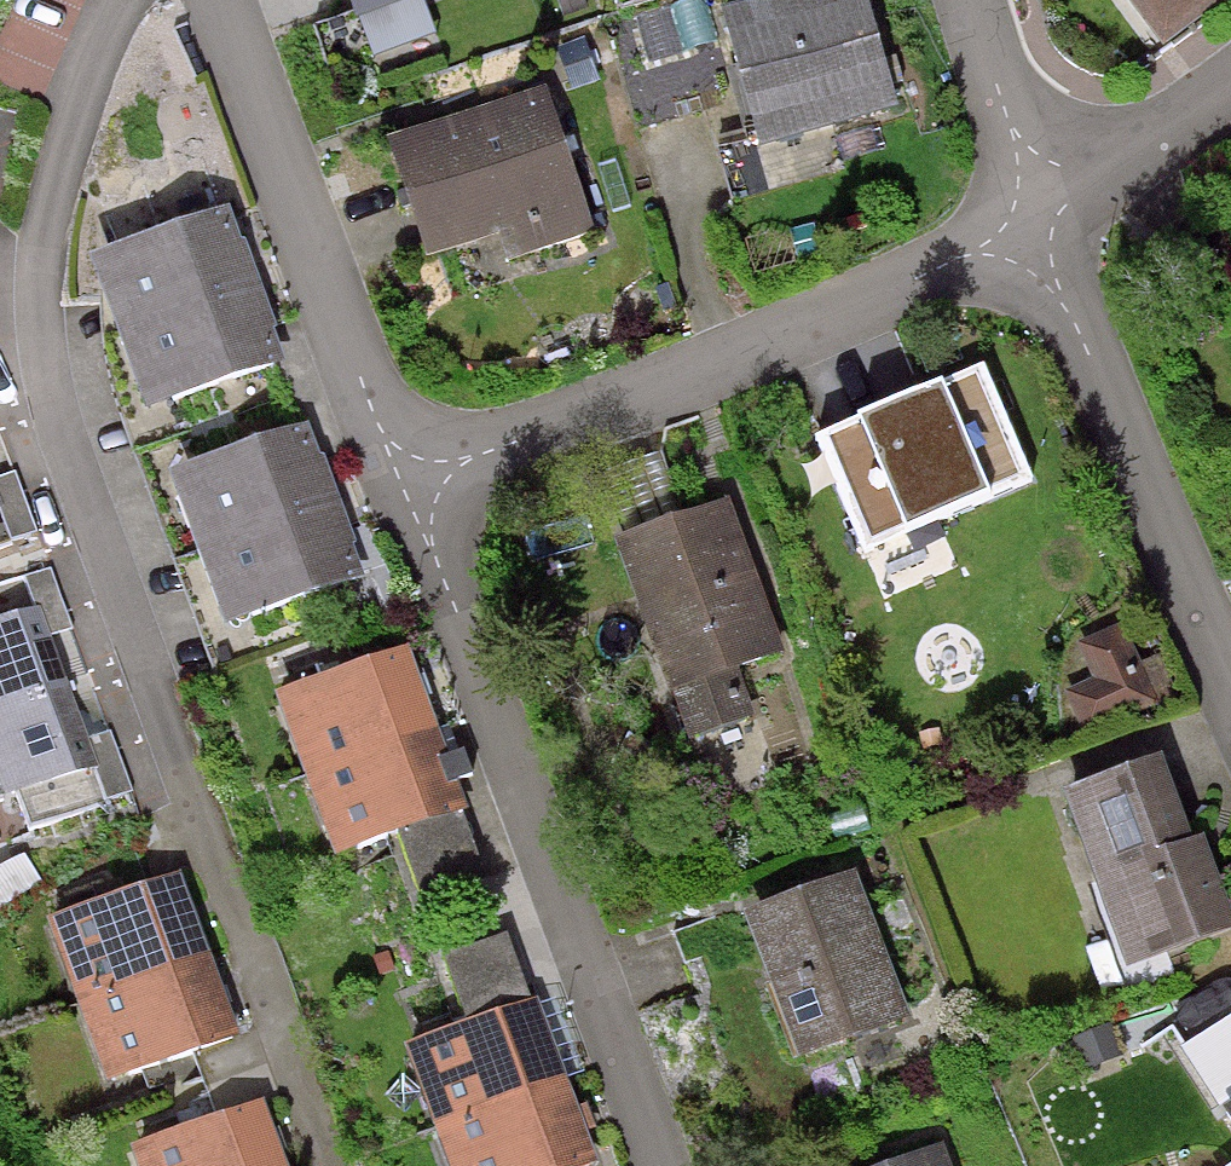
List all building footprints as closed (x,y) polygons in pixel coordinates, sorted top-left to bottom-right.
[(350,20),(402,0),(343,0),(350,20)] [(713,13),(751,141),(717,151),(732,203),(845,170),(833,127),(901,107),(870,0),(823,0),(821,0),(757,0),(713,13)] [(1163,48),(1229,0),(1128,0),(1163,48)] [(541,89),(378,142),(417,262),(505,233),(514,260),(589,235),(541,89)] [(219,211),(81,260),(136,414),(274,365),(219,211)] [(983,369),(809,439),(858,559),(1032,489),(983,369)] [(298,428),(161,476),(216,631),(353,582),(298,428)] [(33,534),(11,471),(0,475),(0,545),(33,534)] [(722,506),(605,552),(684,753),(758,724),(740,678),(782,661),(722,506)] [(49,572),(0,590),(0,715),(69,690),(52,642),(72,635),(49,572)] [(1117,627),(1073,647),(1087,677),(1059,690),(1072,718),(1143,685),(1117,627)] [(405,653),(271,700),(301,785),(435,739),(405,653)] [(129,795),(106,732),(87,739),(70,691),(0,716),(0,808),(18,802),(29,830),(129,795)] [(435,739),(300,786),(330,873),(395,850),(467,826),(453,786),(469,780),(460,754),(442,760),(435,739)] [(1057,793),(1120,974),(1230,936),(1230,920),(1202,838),(1186,844),(1157,759),(1057,793)] [(467,826),(395,850),(416,913),(488,889),(467,826)] [(854,873),(737,916),(793,1064),(909,1021),(854,873)] [(175,874),(41,921),(71,1006),(205,959),(175,874)] [(510,935),(436,960),(458,1026),(531,1002),(510,935)] [(205,960),(71,1007),(100,1092),(235,1045),(205,960)] [(458,1026),(397,1049),(427,1134),(561,1087),(531,1002),(458,1026)] [(1176,1050),(1218,1114),(1230,1105),(1230,1015),(1176,1050)] [(1108,1028),(1072,1042),(1084,1073),(1120,1059),(1108,1028)] [(427,1135),(438,1165),(589,1165),(561,1088),(427,1135)] [(128,1152),(133,1165),(284,1165),(262,1105),(128,1152)] [(1218,1114),(1230,1136),(1230,1105),(1218,1114)] [(879,1165),(947,1165),(939,1144),(879,1165)]
